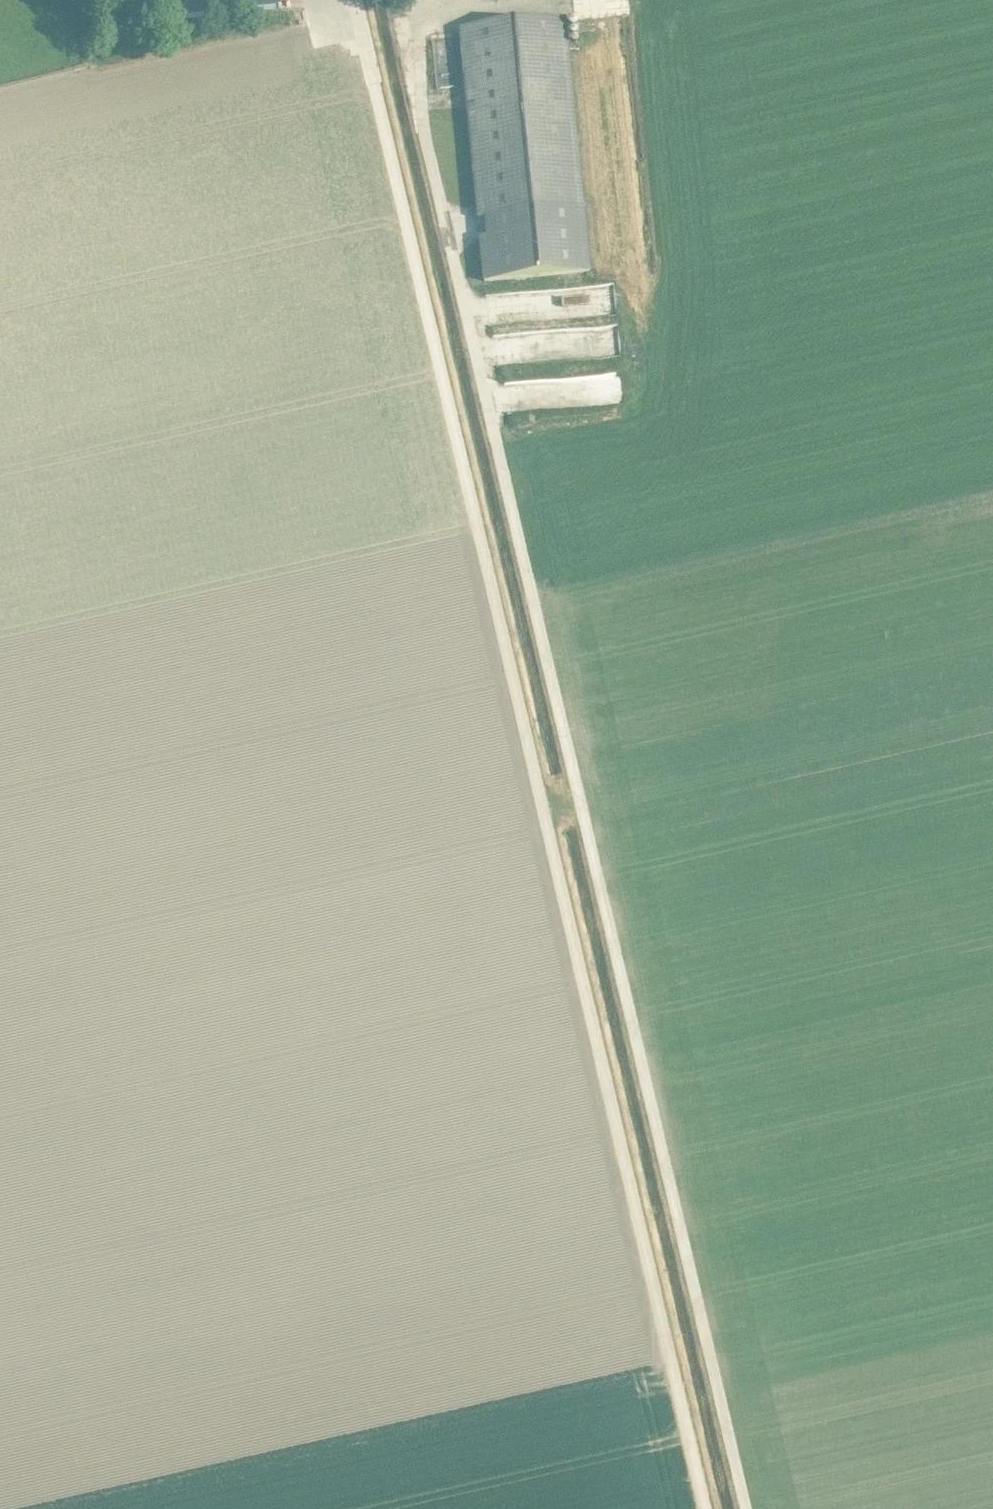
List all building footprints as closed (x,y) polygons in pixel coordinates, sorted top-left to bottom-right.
[(274,0),(125,0),(127,23),(275,7),(274,0)] [(563,19),(458,29),(475,217),(484,216),(486,235),(477,236),(480,279),(586,269),(563,19)] [(590,340),(576,327),(566,338),(579,351),(590,340)]
